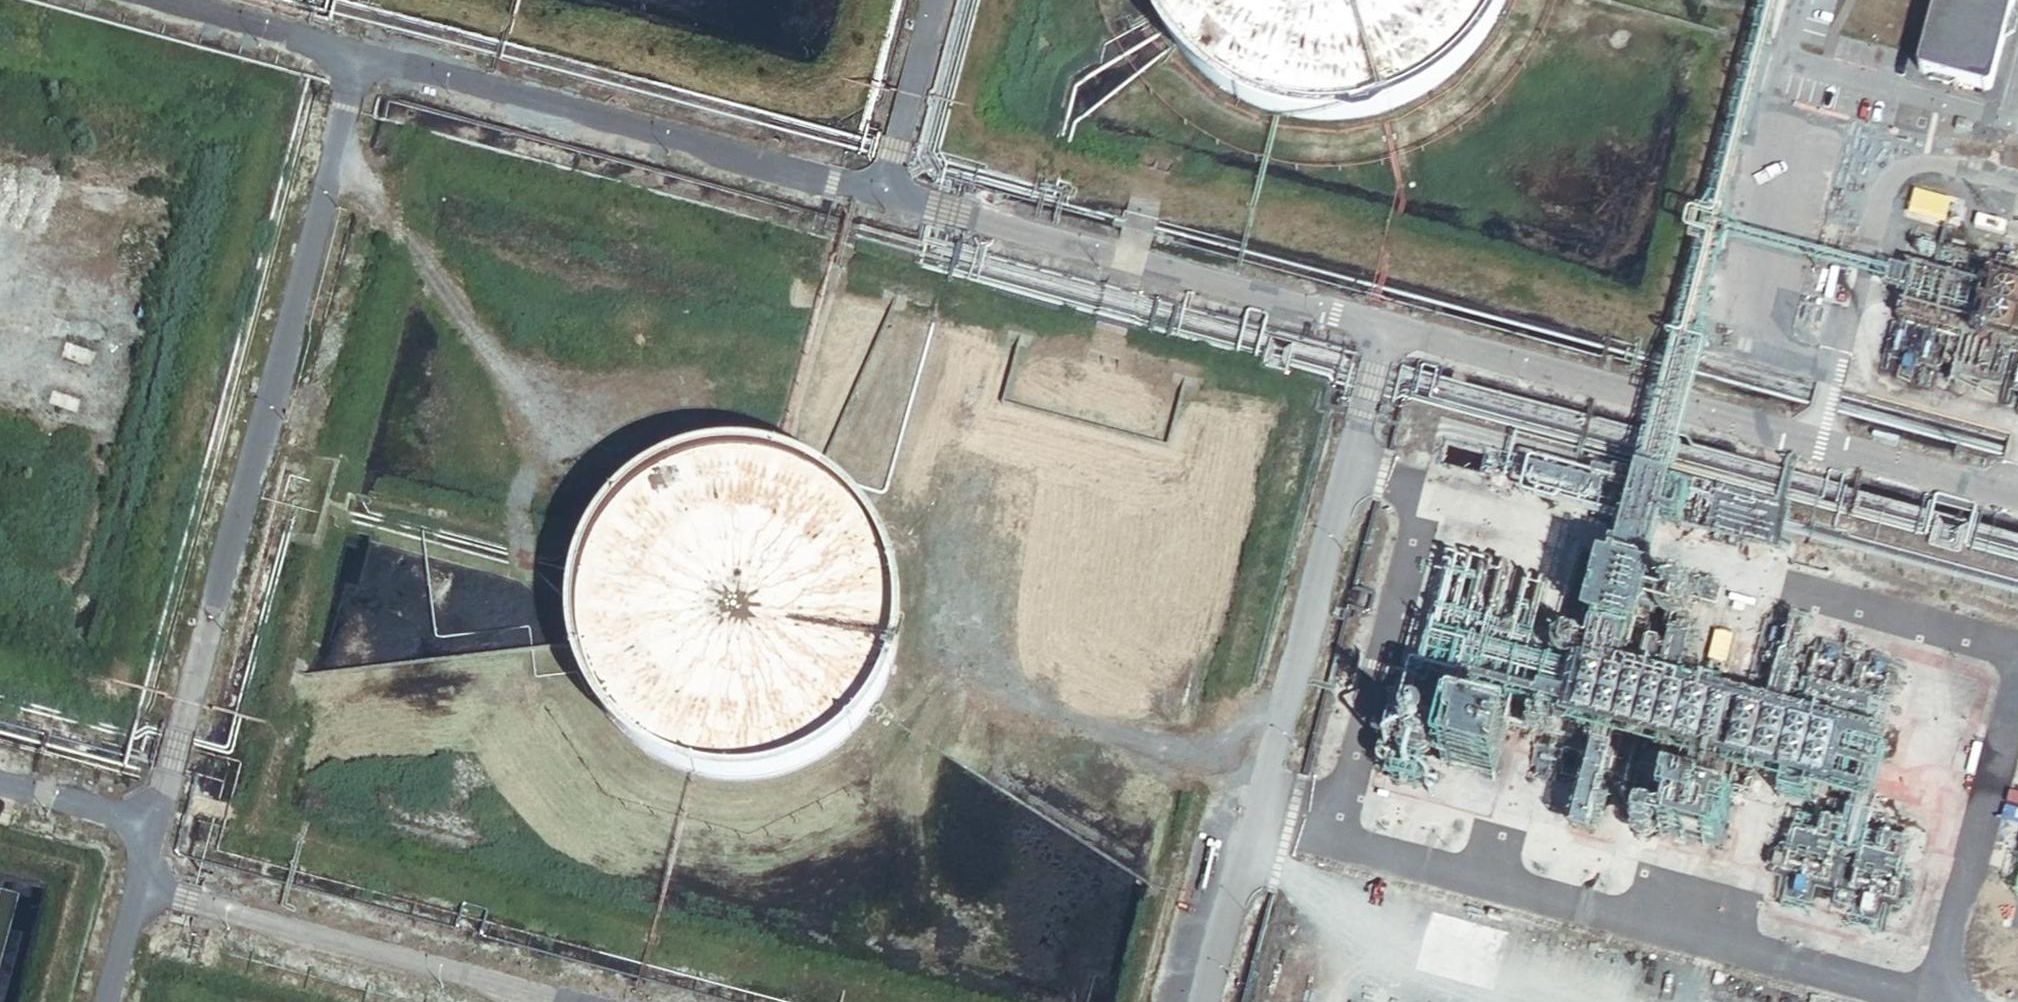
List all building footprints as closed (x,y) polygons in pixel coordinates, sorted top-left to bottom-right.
[(1154,22),(1167,43),(1182,61),(1199,78),(1219,93),(1241,104),(1263,113),(1286,120),(1311,123),(1335,123),(1359,120),(1383,114),(1405,105),(1427,94),(1446,79),(1464,63),(1480,44),(1493,24),(1503,2),(1504,0),(1143,0),(1154,22)] [(1915,65),(1917,68),(1985,87),(1989,83),(2012,0),(1932,0),(1915,65)] [(1967,121),(1956,118),(1953,128),(1965,131),(1967,121)] [(894,664),(898,644),(900,623),(898,603),(895,583),(889,564),(880,546),(869,528),(856,513),(842,499),(825,487),(808,477),(789,469),(769,464),(749,462),(729,461),(709,464),(689,469),(670,476),(652,486),(636,498),(621,512),(608,527),(597,544),(589,562),(582,582),(578,601),(577,622),(578,642),(582,662),(588,681),(597,700),(607,717),(620,733),(635,746),(651,758),(669,768),(688,776),(707,781),(728,784),(747,784),(768,781),(788,776),(806,769),(824,759),(840,747),(855,734),(868,718),(879,701),(888,683),(894,664)] [(18,897),(0,892),(0,964),(18,897)]
